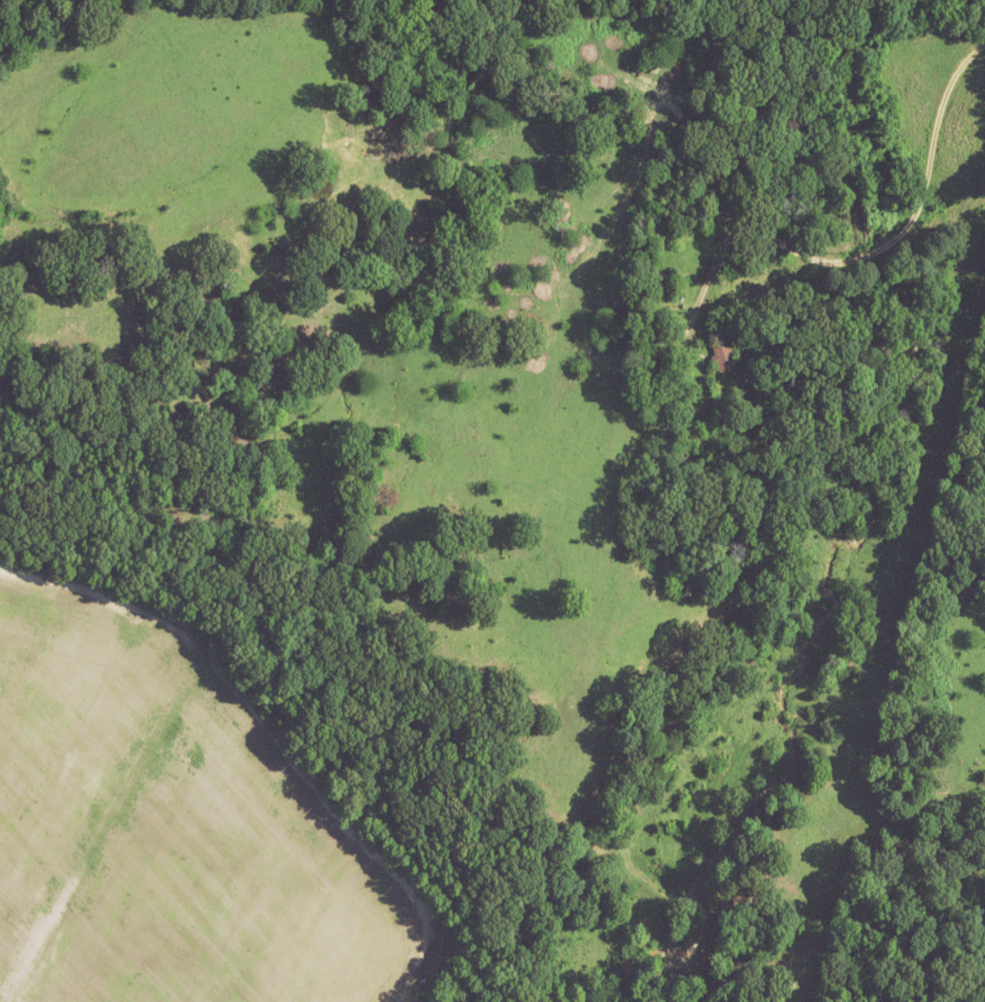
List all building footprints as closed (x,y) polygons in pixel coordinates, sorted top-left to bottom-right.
[(710,343),(717,372),(736,368),(729,338),(710,343)]
